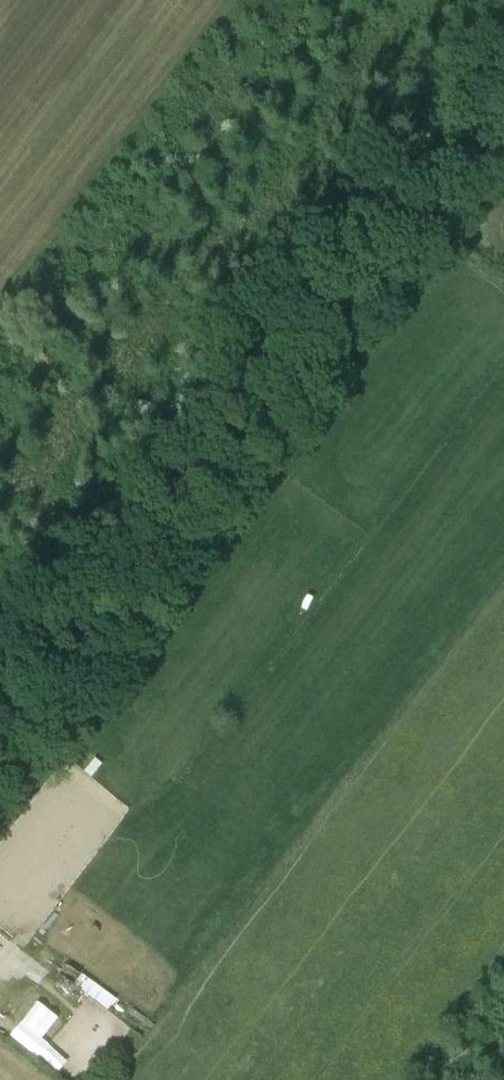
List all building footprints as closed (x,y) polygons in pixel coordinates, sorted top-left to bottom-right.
[(41,1002),(23,1021),(35,1031),(53,1013),(41,1002)]
